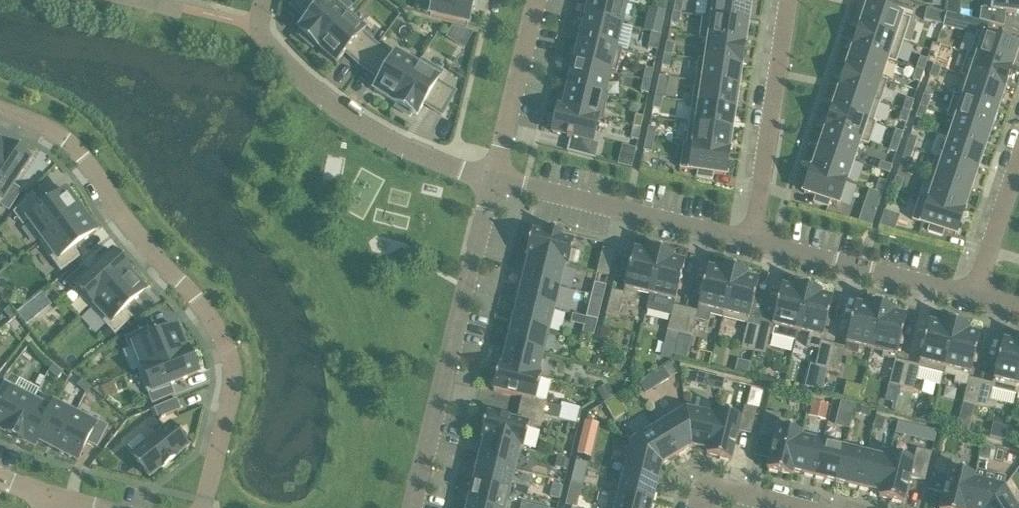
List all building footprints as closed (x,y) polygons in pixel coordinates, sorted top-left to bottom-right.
[(291,6),(302,15),(303,14),(309,19),(299,30),(301,31),(300,32),(303,34),(300,37),(313,48),(316,45),(317,47),(346,14),(353,6),(345,0),(296,0),(291,6)] [(473,0),(433,0),(430,15),(468,24),(474,0),(473,0)] [(626,2),(619,0),(590,0),(589,3),(585,2),(581,16),(621,25),(626,2)] [(656,9),(666,11),(668,0),(658,0),(656,9)] [(676,0),(673,12),(681,13),(683,2),(676,0)] [(750,2),(736,0),(708,0),(705,16),(703,16),(703,17),(747,24),(750,2)] [(983,10),(1018,14),(1018,0),(985,0),(983,10)] [(868,4),(861,26),(903,41),(910,19),(898,15),(900,10),(882,4),(880,9),(868,4)] [(943,25),(946,13),(927,8),(924,20),(943,25)] [(678,25),(681,13),(673,12),(671,24),(678,25)] [(951,27),(954,15),(946,13),(943,25),(951,27)] [(378,45),(363,33),(365,30),(346,14),(317,47),(318,47),(336,63),(346,51),(352,56),(350,58),(362,68),(378,45)] [(615,47),(621,25),(581,16),(578,30),(582,31),(580,40),(622,50),(622,49),(615,47)] [(744,45),(747,24),(703,17),(699,38),(744,45)] [(969,18),(966,31),(977,33),(970,55),(1011,68),(1018,46),(1007,42),(1008,38),(991,32),(990,37),(986,35),(988,23),(979,21),(969,18)] [(661,35),(663,23),(656,21),(653,33),(661,35)] [(896,62),(903,41),(861,26),(853,47),(896,62)] [(658,50),(661,35),(653,33),(651,33),(648,48),(658,50)] [(741,66),(744,45),(699,38),(699,39),(709,40),(706,60),(699,59),(699,60),(741,66)] [(622,50),(580,40),(578,49),(573,48),(570,62),(616,74),(622,50)] [(667,42),(664,54),(672,56),(674,44),(667,42)] [(395,103),(417,66),(396,53),(394,55),(378,45),(362,68),(374,75),(375,73),(382,77),(374,90),(394,102),(394,103),(395,103)] [(896,62),(853,47),(847,68),(887,82),(887,81),(881,78),(887,59),(896,62)] [(669,68),(672,56),(664,54),(662,66),(669,68)] [(1004,89),(1011,68),(970,55),(970,56),(976,58),(970,77),(966,75),(965,76),(1004,89)] [(920,57),(916,68),(924,71),(928,60),(920,57)] [(738,88),(741,66),(699,60),(695,81),(738,88)] [(604,94),(609,72),(616,74),(570,62),(566,76),(571,77),(569,87),(608,96),(609,95),(604,94)] [(442,115),(456,92),(437,81),(439,79),(417,66),(395,103),(397,104),(395,108),(410,117),(412,113),(415,115),(417,116),(425,103),(431,106),(430,108),(442,115)] [(937,79),(941,68),(934,66),(933,66),(929,77),(930,77),(937,79)] [(646,68),(643,80),(651,82),(653,70),(646,68)] [(880,102),(887,82),(847,68),(840,88),(880,102)] [(920,82),(924,71),(916,68),(912,80),(920,82)] [(997,110),(1004,89),(965,76),(959,96),(954,94),(954,95),(997,110)] [(648,94),(651,82),(643,80),(641,92),(648,94)] [(735,109),(738,88),(695,81),(692,103),(735,109)] [(666,86),(658,84),(655,96),(663,98),(666,86)] [(603,120),(608,96),(569,87),(567,96),(562,95),(558,109),(603,120)] [(880,103),(880,102),(840,88),(833,109),(876,123),(876,122),(867,119),(873,101),(880,103)] [(923,95),(920,106),(927,108),(931,98),(923,95)] [(990,130),(997,110),(954,95),(947,115),(990,130)] [(655,96),(653,108),(660,110),(663,98),(655,96)] [(914,101),(906,98),(903,109),(910,112),(914,101)] [(731,130),(735,109),(692,103),(689,124),(731,130)] [(924,120),(927,108),(920,106),(916,118),(924,120)] [(592,142),(598,119),(603,120),(558,109),(553,133),(567,137),(567,139),(571,140),(568,151),(594,157),(598,143),(592,142)] [(869,144),(876,123),(833,109),(826,129),(869,144)] [(907,123),(910,112),(903,109),(899,121),(907,123)] [(636,115),(633,127),(641,129),(643,117),(636,115)] [(983,150),(990,130),(947,115),(947,116),(956,119),(949,139),(983,150)] [(728,151),(731,130),(689,124),(686,144),(684,144),(683,145),(729,152),(730,151),(728,151)] [(638,140),(641,129),(633,127),(631,139),(638,140)] [(648,127),(646,139),(654,140),(656,129),(648,127)] [(869,144),(826,129),(819,150),(853,162),(859,142),(869,145),(869,144)] [(897,153),(903,133),(896,130),(889,150),(897,153)] [(939,135),(933,155),(936,156),(936,157),(976,171),(983,150),(949,139),(939,135)] [(914,150),(917,138),(909,136),(906,147),(914,150)] [(651,152),(654,140),(646,139),(644,151),(651,152)] [(726,175),(729,152),(683,145),(680,169),(698,171),(698,177),(712,179),(713,173),(726,175)] [(0,160),(0,205),(9,211),(23,191),(13,184),(30,160),(9,146),(0,160)] [(910,161),(914,150),(906,147),(902,159),(910,161)] [(846,182),(853,162),(819,150),(812,170),(812,169),(811,170),(846,182)] [(969,191),(976,171),(936,157),(929,178),(969,191)] [(879,170),(889,173),(892,166),(881,162),(880,167),(879,170)] [(839,204),(846,182),(811,170),(804,193),(816,197),(814,203),(828,207),(830,201),(839,204)] [(904,179),(896,177),(892,188),(900,191),(904,179)] [(963,211),(969,191),(929,178),(928,179),(935,181),(929,200),(920,197),(920,198),(964,212),(963,211)] [(887,182),(879,180),(875,191),(882,194),(883,194),(887,182)] [(869,189),(864,205),(877,210),(882,194),(875,191),(869,189)] [(39,243),(82,211),(67,191),(44,208),(32,192),(13,213),(23,226),(29,221),(43,239),(39,242),(39,243)] [(956,235),(964,212),(920,198),(912,220),(930,226),(928,232),(942,236),(944,231),(956,235)] [(889,229),(894,214),(884,210),(880,226),(889,229)] [(82,211),(39,243),(61,272),(81,257),(74,248),(96,232),(82,211)] [(527,256),(569,266),(574,242),(562,239),(563,234),(547,230),(545,235),(532,232),(527,256)] [(603,249),(597,273),(608,276),(615,252),(603,249)] [(650,295),(660,253),(647,249),(646,253),(634,250),(623,293),(612,291),(606,315),(618,318),(622,301),(635,305),(638,292),(650,295)] [(90,308),(130,271),(113,253),(91,273),(84,265),(66,282),(90,308)] [(650,295),(646,311),(671,317),(674,306),(685,262),(673,259),(674,256),(660,253),(650,295)] [(569,266),(527,256),(526,257),(529,257),(523,280),(560,289),(565,266),(568,267),(569,266)] [(685,309),(679,333),(691,336),(696,320),(709,323),(710,315),(723,318),(734,271),(721,268),(720,271),(708,268),(697,312),(685,309)] [(130,271),(90,308),(115,335),(133,318),(125,310),(146,291),(129,273),(131,272),(130,271)] [(734,271),(723,318),(748,324),(759,280),(747,278),(748,274),(734,271)] [(518,301),(555,311),(560,289),(523,280),(518,301)] [(606,285),(594,282),(591,297),(603,300),(606,285)] [(760,327),(753,351),(765,354),(770,335),(795,341),(808,289),(794,286),(794,289),(782,286),(771,330),(760,327)] [(808,289),(795,341),(796,341),(798,332),(809,334),(806,347),(819,350),(815,367),(827,370),(833,345),(822,342),(832,299),(821,296),(822,292),(808,289)] [(591,297),(585,318),(597,321),(603,300),(591,297)] [(513,323),(549,332),(555,311),(518,301),(513,323)] [(867,307),(856,304),(845,348),(844,352),(857,355),(859,347),(871,350),(882,307),(868,304),(867,307)] [(11,321),(17,316),(9,306),(3,311),(11,321)] [(679,333),(685,309),(674,306),(671,317),(668,330),(679,333)] [(882,307),(871,350),(883,353),(882,357),(896,360),(906,317),(895,314),(895,311),(882,307)] [(597,321),(585,318),(582,333),(594,336),(597,321)] [(929,323),(919,366),(918,368),(943,375),(956,325),(942,322),(941,325),(929,323)] [(508,344),(544,353),(549,332),(513,323),(508,344)] [(748,324),(741,348),(753,351),(760,327),(748,324)] [(956,325),(943,375),(955,377),(954,383),(967,386),(963,403),(975,406),(981,381),(969,378),(980,335),(968,332),(969,329),(956,325)] [(138,371),(188,350),(188,349),(186,350),(177,328),(152,338),(148,328),(125,337),(129,348),(134,346),(143,368),(138,370),(138,371)] [(668,330),(666,341),(677,344),(679,333),(668,330)] [(975,406),(987,409),(992,389),(1017,395),(1018,389),(1018,386),(1018,385),(1018,341),(1016,340),(1015,343),(1003,341),(992,384),(981,381),(975,406)] [(499,366),(541,377),(541,376),(539,375),(544,353),(508,344),(502,366),(499,366)] [(845,348),(833,345),(827,370),(839,373),(844,352),(845,348)] [(685,357),(687,350),(677,347),(675,355),(685,357)] [(188,350),(138,371),(152,404),(175,395),(171,384),(198,373),(188,350)] [(907,363),(896,360),(892,373),(889,385),(901,388),(907,363)] [(907,363),(901,388),(911,390),(913,391),(918,368),(919,366),(907,363)] [(53,365),(48,371),(57,379),(63,373),(53,365)] [(519,409),(544,416),(547,404),(535,401),(541,377),(499,366),(493,391),(522,398),(519,409)] [(670,378),(663,368),(651,376),(658,386),(670,378)] [(710,388),(722,391),(726,379),(713,376),(710,388)] [(33,401),(13,391),(16,386),(4,380),(0,389),(0,406),(3,407),(0,413),(0,429),(5,432),(4,432),(14,437),(33,401)] [(86,393),(91,387),(82,380),(77,386),(86,393)] [(113,383),(101,388),(105,398),(117,393),(113,383)] [(608,383),(596,390),(603,402),(615,395),(608,383)] [(617,395),(604,403),(614,420),(627,413),(617,395)] [(158,419),(181,410),(177,399),(154,408),(158,419)] [(33,401),(14,437),(24,443),(24,442),(34,447),(55,405),(55,404),(51,411),(33,401)] [(829,404),(812,401),(809,416),(825,420),(829,404)] [(856,404),(840,401),(838,412),(842,413),(840,422),(851,425),(853,413),(856,404)] [(562,403),(558,419),(576,423),(579,407),(562,403)] [(963,403),(960,416),(972,419),(975,406),(963,403)] [(856,404),(853,413),(870,417),(872,408),(856,404)] [(38,441),(56,450),(74,415),(55,405),(34,447),(35,447),(38,441)] [(751,434),(756,410),(744,407),(741,419),(717,413),(707,455),(732,461),(739,432),(751,434)] [(544,416),(519,409),(517,421),(487,414),(481,438),(524,448),(529,425),(541,427),(544,416)] [(658,426),(676,456),(691,447),(685,410),(658,426)] [(707,455),(717,413),(716,413),(715,417),(685,410),(691,447),(707,451),(706,455),(707,455)] [(766,412),(760,437),(774,440),(767,469),(791,475),(802,433),(778,428),(781,416),(766,412)] [(74,415),(56,450),(77,461),(87,443),(97,448),(108,426),(98,420),(95,425),(74,415)] [(885,419),(883,419),(876,417),(873,429),(882,431),(885,419)] [(585,420),(580,443),(594,446),(599,423),(585,420)] [(676,456),(658,426),(631,443),(662,465),(676,456)] [(148,445),(141,435),(128,445),(136,455),(133,457),(150,477),(162,468),(176,458),(175,457),(187,447),(171,427),(148,445)] [(802,433),(791,475),(792,476),(793,472),(815,477),(823,443),(802,438),(803,434),(802,433)] [(524,448),(481,438),(481,439),(484,440),(478,462),(515,471),(521,449),(523,449),(524,448)] [(622,478),(657,487),(662,465),(631,443),(622,478)] [(823,443),(815,477),(836,482),(845,448),(823,443)] [(983,445),(979,459),(990,462),(993,447),(983,445)] [(845,448),(836,482),(858,488),(867,453),(845,448)] [(925,481),(932,453),(917,449),(914,461),(890,455),(880,497),(904,503),(910,478),(925,481)] [(880,497),(890,455),(889,455),(888,459),(867,453),(858,488),(880,493),(879,497),(880,497)] [(935,480),(947,483),(940,507),(966,507),(974,476),(950,470),(953,458),(941,455),(935,480)] [(569,460),(561,458),(559,468),(567,470),(569,460)] [(589,464),(576,461),(573,472),(570,483),(582,486),(583,486),(589,464)] [(473,483),(510,492),(515,471),(478,462),(473,483)] [(966,507),(989,507),(1004,487),(974,480),(975,476),(974,476),(966,507)] [(617,499),(652,507),(657,487),(622,478),(617,499)] [(483,507),(506,507),(510,492),(473,483),(468,504),(483,507)] [(563,486),(553,483),(550,497),(560,499),(563,486)] [(564,507),(579,507),(577,507),(582,486),(570,483),(564,507)] [(1004,487),(989,507),(1016,507),(1004,487)] [(652,507),(617,499),(615,507),(651,507),(652,507)]
